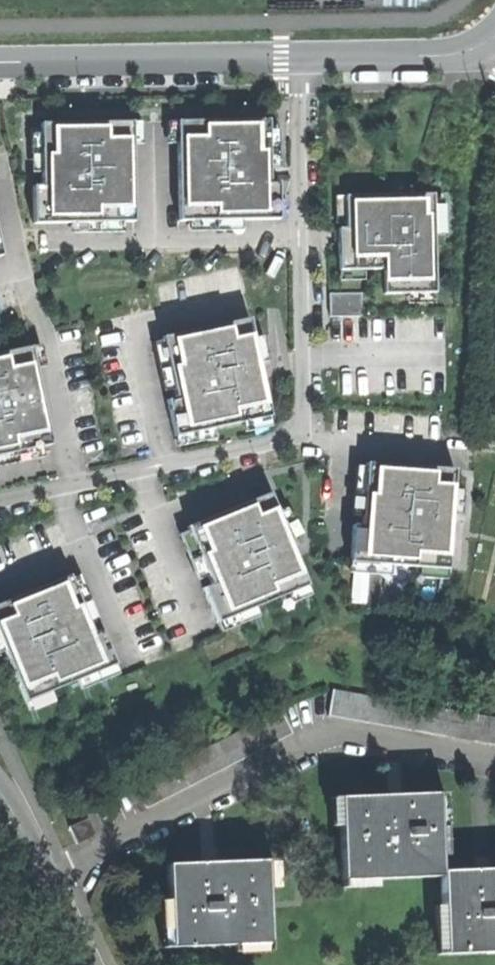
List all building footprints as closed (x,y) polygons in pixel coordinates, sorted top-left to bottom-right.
[(271,180),(270,117),(177,119),(179,218),(280,215),(279,180),(271,180)] [(44,218),(134,214),(130,118),(40,122),(44,218)] [(34,218),(43,218),(42,187),(33,188),(34,218)] [(334,197),(339,274),(380,271),(381,292),(435,288),(429,191),(334,197)] [(330,293),(331,313),(361,312),(360,291),(330,293)] [(176,435),(270,416),(250,318),(156,337),(176,435)] [(0,354),(0,453),(52,444),(34,347),(0,354)] [(449,568),(453,466),(362,462),(358,565),(449,568)] [(215,621),(306,589),(272,493),(181,525),(215,621)] [(0,601),(0,643),(23,702),(116,667),(80,571),(0,601)] [(330,717),(494,744),(494,717),(334,691),(330,717)] [(137,783),(150,807),(295,733),(283,709),(137,783)] [(339,796),(342,880),(388,878),(442,876),(441,870),(438,792),(339,796)] [(70,826),(78,843),(96,835),(89,818),(70,826)] [(172,948),(272,943),(267,860),(168,865),(170,903),(172,948)] [(441,870),(442,876),(443,915),(445,954),(494,952),(494,868),(441,870)]
